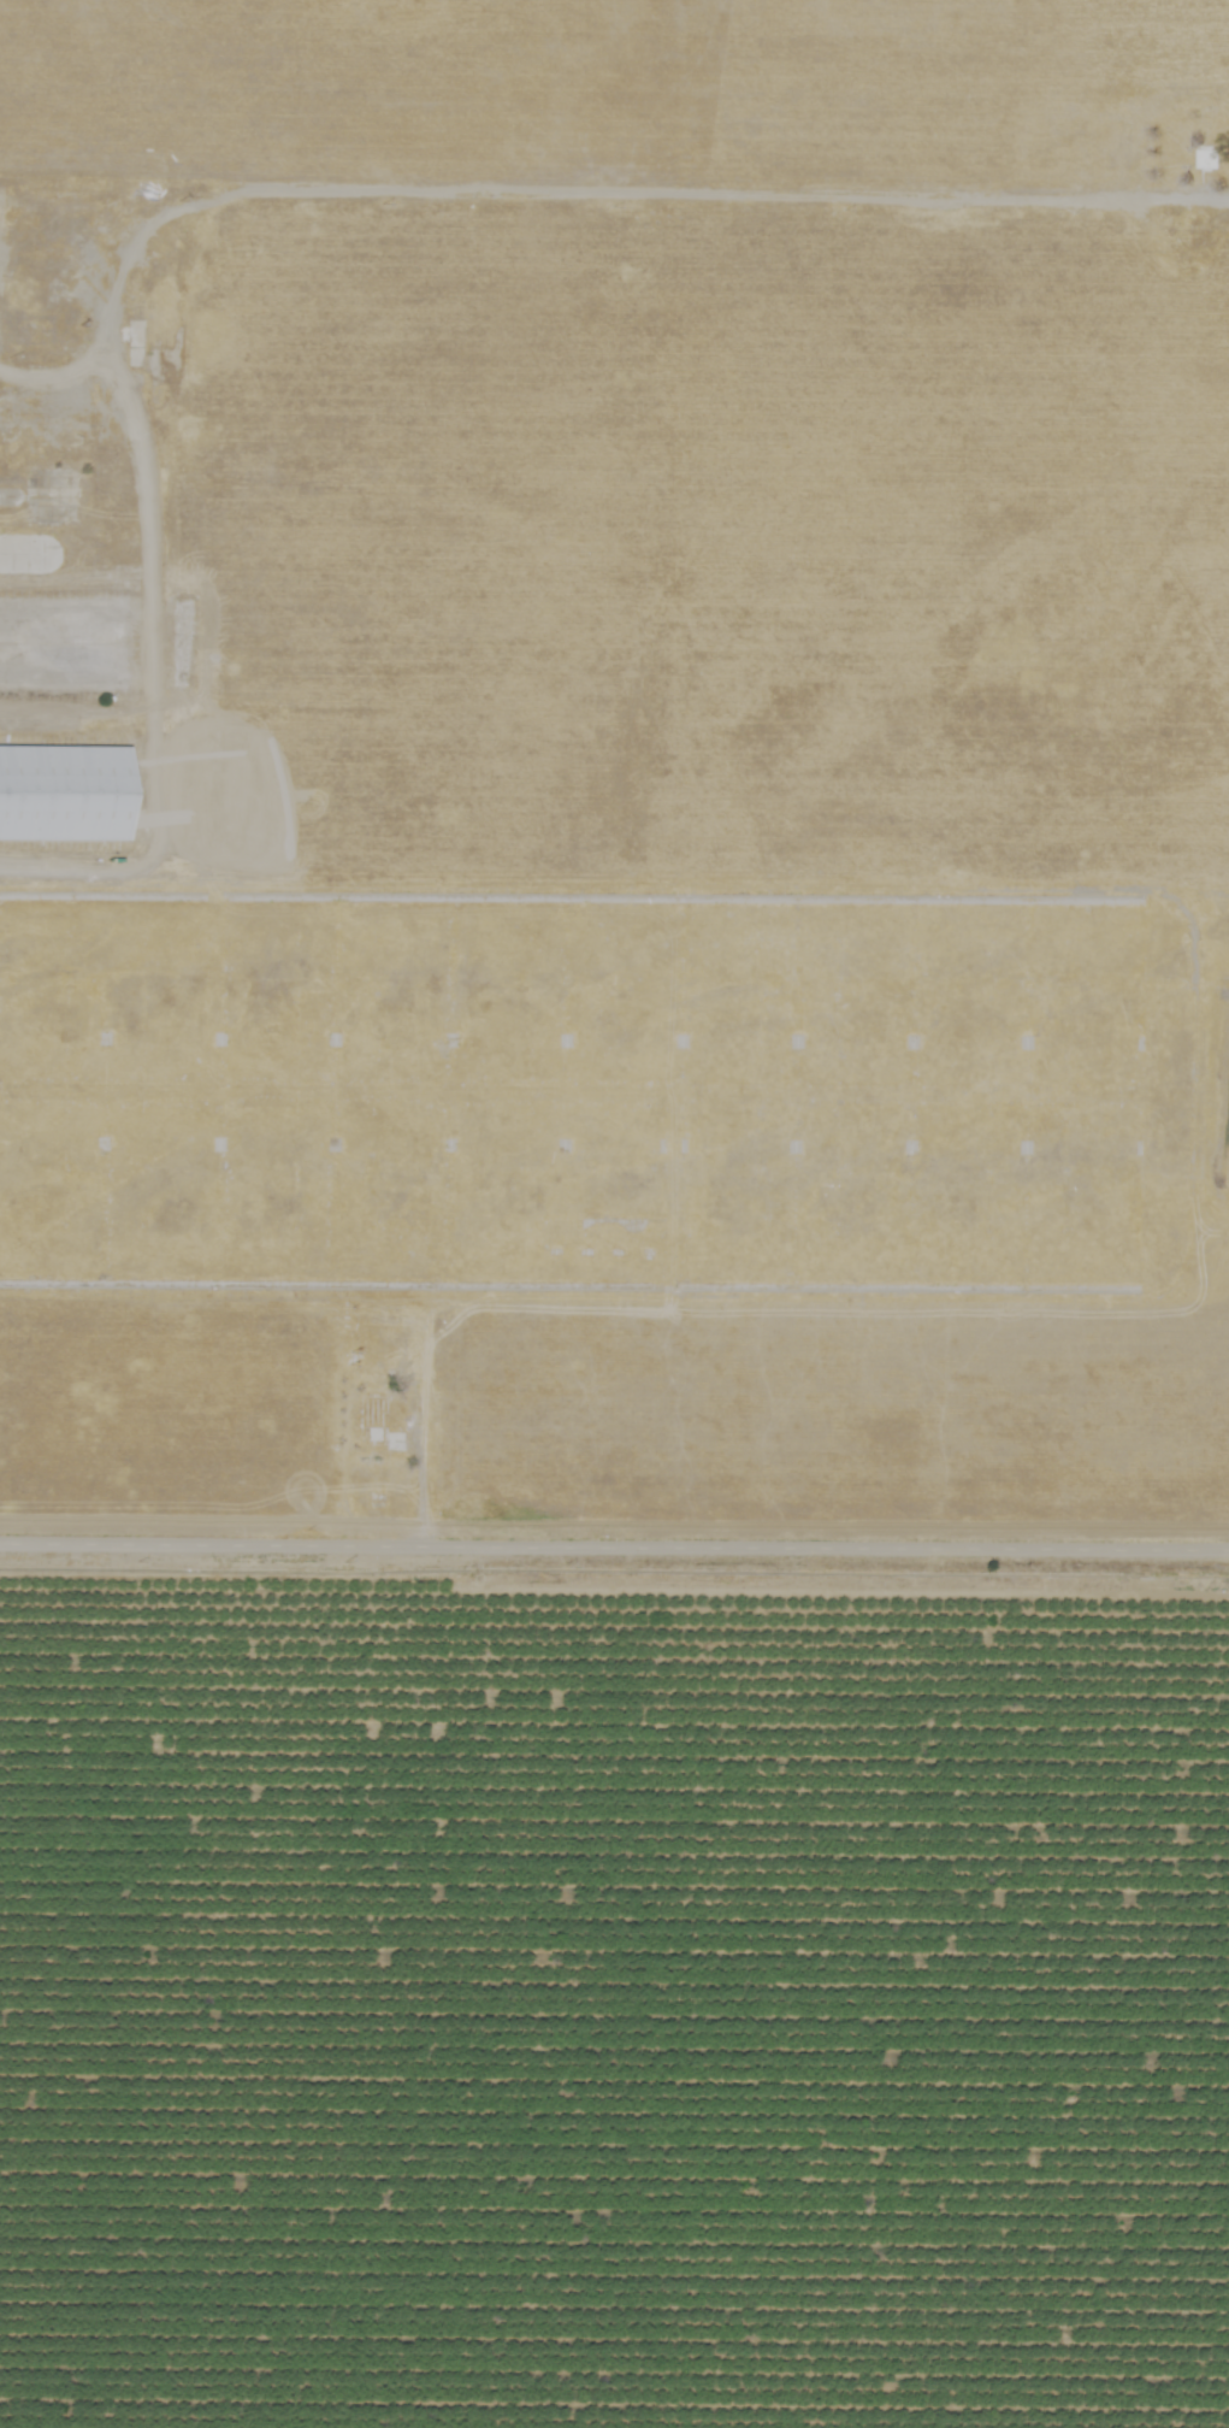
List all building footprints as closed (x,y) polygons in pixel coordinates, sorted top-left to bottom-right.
[(129,837),(0,835),(0,750),(131,753),(129,837)]
